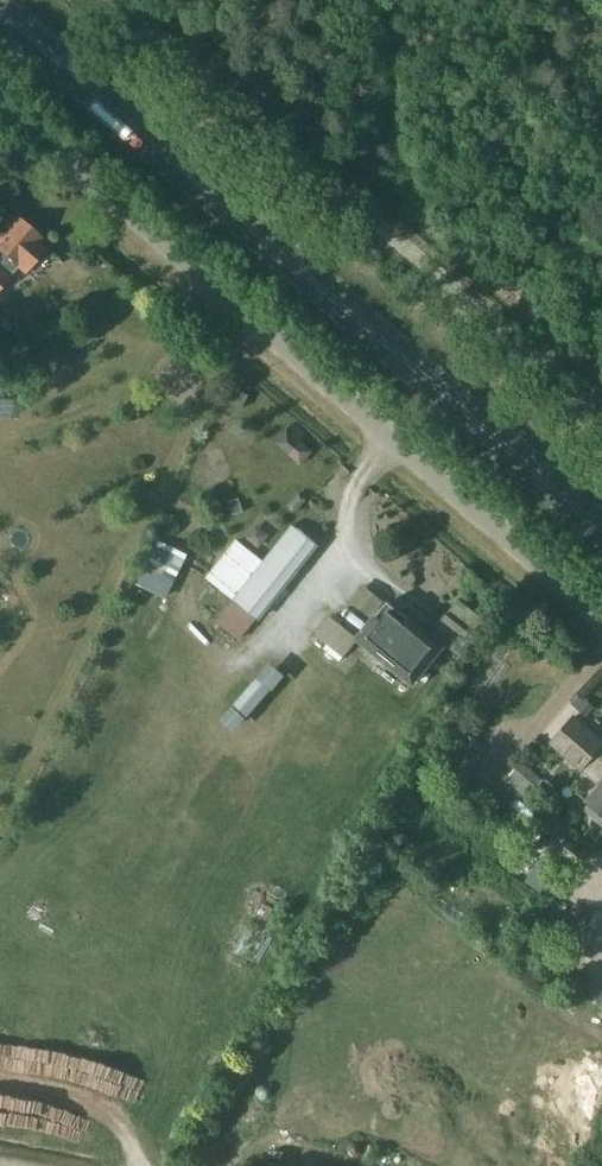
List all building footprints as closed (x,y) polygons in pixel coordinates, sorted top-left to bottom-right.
[(41,239),(16,218),(0,237),(0,290),(19,269),(25,274),(45,250),(38,243),(41,239)] [(96,259),(90,254),(84,254),(79,260),(79,266),(85,270),(91,270),(96,265),(96,259)] [(314,545),(256,618),(258,619),(316,544),(292,525),(291,526),(314,545)] [(198,597),(207,583),(191,573),(182,587),(198,597)] [(388,602),(358,639),(413,684),(443,647),(388,602)] [(341,681),(361,657),(328,630),(313,648),(326,659),(321,665),(341,681)] [(166,655),(179,664),(188,652),(175,642),(166,655)] [(573,718),(562,730),(601,765),(601,743),(573,718)] [(562,730),(549,746),(581,771),(580,772),(599,786),(586,802),(601,816),(601,765),(562,730)] [(529,791),(533,794),(543,781),(524,763),(510,778),(512,780),(509,784),(517,791),(520,788),(527,794),(529,791)] [(393,826),(399,818),(388,809),(382,817),(393,826)] [(552,895),(566,873),(542,857),(528,878),(552,895)]
